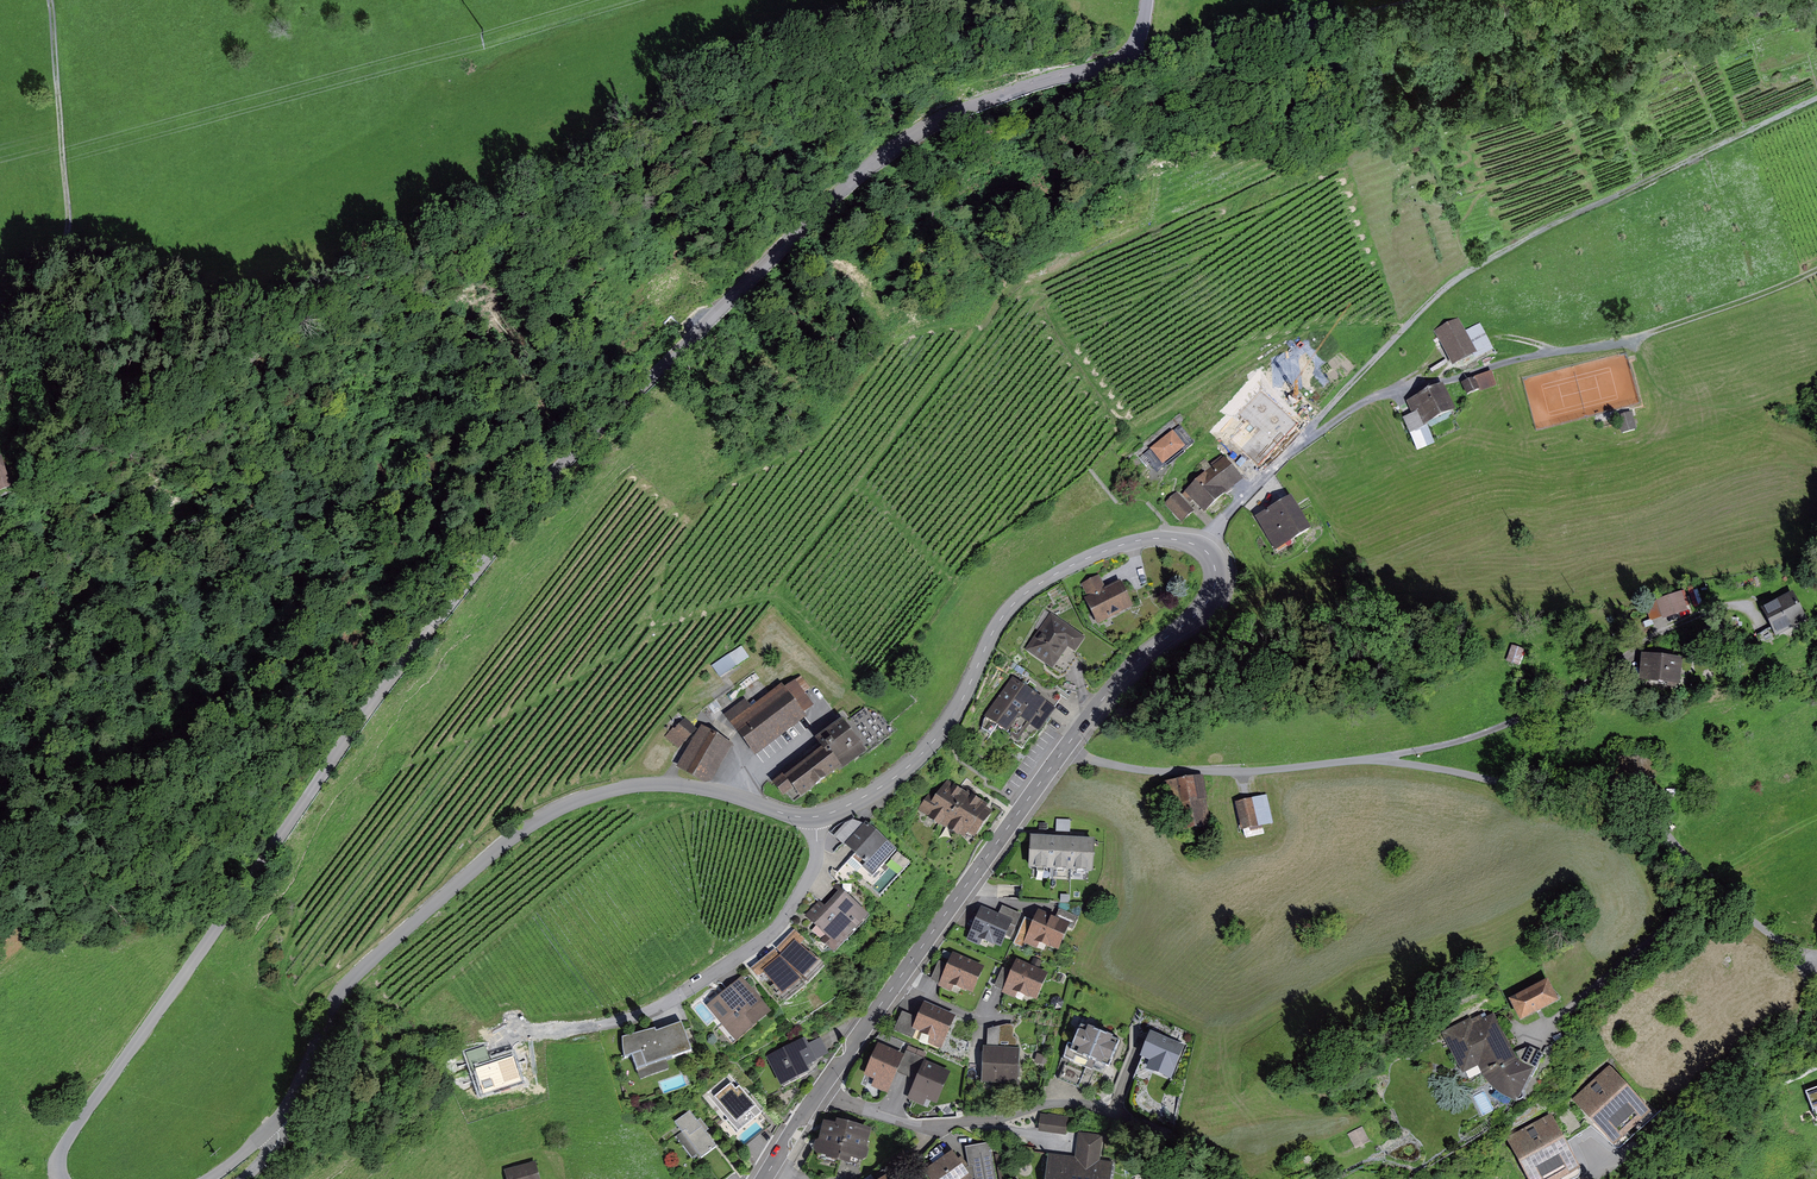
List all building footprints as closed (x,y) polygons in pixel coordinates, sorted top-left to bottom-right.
[(1758,3),(1761,14),(1779,9),(1776,0),(1769,0),(1758,3)] [(1409,139),(1412,150),(1432,144),(1429,133),(1409,139)] [(1471,331),(1465,319),(1442,331),(1461,368),(1498,348),(1486,324),(1471,331)] [(1496,372),(1469,382),(1474,394),(1501,383),(1496,372)] [(1467,406),(1454,382),(1410,406),(1415,415),(1408,419),(1423,446),(1439,437),(1433,425),(1467,406)] [(1296,432),(1275,414),(1263,429),(1243,412),(1228,431),(1249,448),(1243,455),(1264,471),(1296,432)] [(1153,475),(1197,443),(1181,422),(1138,453),(1153,475)] [(0,457),(0,490),(11,486),(2,457),(0,457)] [(1248,479),(1227,457),(1189,492),(1210,514),(1248,479)] [(1178,491),(1165,502),(1182,522),(1195,511),(1178,491)] [(1308,529),(1291,500),(1256,521),(1273,550),(1308,529)] [(1137,606),(1123,581),(1110,588),(1104,578),(1084,589),(1104,624),(1137,606)] [(1686,582),(1656,592),(1664,614),(1691,604),(1689,599),(1699,595),(1694,579),(1686,582)] [(1798,587),(1770,606),(1786,630),(1814,611),(1798,587)] [(1089,636),(1053,613),(1029,652),(1056,669),(1071,646),(1079,651),(1089,636)] [(1524,651),(1511,646),(1505,663),(1519,667),(1524,651)] [(725,675),(739,666),(732,654),(718,663),(725,675)] [(1687,681),(1686,654),(1648,655),(1649,681),(1687,681)] [(1059,710),(1022,679),(993,715),(1019,736),(1031,722),(1042,732),(1059,710)] [(818,705),(800,680),(789,688),(786,685),(755,708),(749,701),(732,714),(762,754),(813,715),(810,711),(818,705)] [(681,747),(699,729),(688,718),(670,736),(681,747)] [(872,751),(845,719),(820,739),(825,745),(781,781),(793,795),(801,789),(808,798),(849,764),(852,767),(872,751)] [(733,744),(704,727),(684,763),(713,779),(733,744)] [(1208,775),(1167,780),(1171,807),(1179,806),(1182,826),(1214,821),(1208,775)] [(972,797),(949,781),(926,814),(949,830),(951,828),(972,797)] [(972,797),(951,828),(974,844),(997,809),(974,794),(972,797)] [(1260,797),(1238,802),(1246,835),(1268,830),(1260,797)] [(850,845),(859,853),(856,856),(876,874),(899,849),(870,823),(850,845)] [(1099,838),(1034,835),(1032,868),(1097,871),(1099,838)] [(873,916),(844,889),(830,905),(825,901),(811,916),(845,947),(873,916)] [(1016,919),(984,907),(973,935),(1005,947),(1016,919)] [(1073,923),(1043,910),(1031,937),(1062,950),(1073,923)] [(804,937),(795,928),(777,946),(803,972),(816,958),(800,942),(804,937)] [(774,948),(754,965),(762,975),(768,971),(782,989),(797,977),(774,948)] [(955,953),(950,964),(942,984),(941,986),(954,991),(956,985),(975,993),(987,966),(955,953)] [(1020,959),(1014,971),(1006,991),(1005,993),(1018,998),(1021,992),(1040,1000),(1051,973),(1020,959)] [(950,964),(942,961),(933,980),(942,984),(950,964)] [(1014,971),(1006,968),(998,987),(1006,991),(1014,971)] [(768,1009),(741,977),(710,1004),(737,1036),(768,1009)] [(1545,980),(1507,1001),(1518,1020),(1556,1000),(1545,980)] [(959,1015),(927,1002),(920,1018),(915,1031),(946,1044),(959,1015)] [(920,1018),(905,1012),(898,1030),(913,1036),(915,1031),(920,1018)] [(1533,1068),(1519,1061),(1517,1060),(1513,1053),(1491,1013),(1472,1024),(1468,1018),(1440,1033),(1461,1072),(1476,1064),(1484,1078),(1490,1085),(1496,1091),(1504,1095),(1518,1101),(1530,1075),(1533,1068)] [(658,1028),(625,1038),(627,1056),(635,1054),(639,1070),(694,1051),(685,1023),(659,1033),(658,1028)] [(1124,1038),(1087,1023),(1076,1051),(1114,1065),(1124,1038)] [(991,1029),(991,1046),(1020,1047),(1021,1039),(1016,1037),(1017,1024),(1011,1024),(991,1029)] [(1189,1046),(1156,1032),(1143,1063),(1176,1076),(1189,1046)] [(826,1060),(811,1037),(772,1061),(787,1085),(826,1060)] [(907,1054),(881,1044),(868,1076),(879,1080),(877,1087),(891,1093),(900,1072),(907,1054)] [(991,1046),(987,1045),(985,1083),(1021,1085),(1023,1047),(1020,1047),(991,1046)] [(1519,1061),(1533,1068),(1530,1075),(1533,1076),(1543,1053),(1529,1046),(1513,1053),(1517,1060),(1519,1061)] [(919,1054),(909,1050),(907,1054),(900,1072),(910,1076),(919,1054)] [(919,1054),(910,1076),(920,1080),(928,1061),(929,1058),(919,1054)] [(955,1072),(928,1061),(920,1080),(914,1093),(941,1104),(955,1072)] [(1657,1111),(1614,1066),(1576,1101),(1619,1147),(1657,1111)] [(763,1112),(736,1081),(716,1098),(743,1129),(763,1112)] [(1811,1125),(1816,1123),(1816,1086),(1799,1093),(1811,1125)] [(719,1150),(693,1111),(679,1121),(704,1159),(719,1150)] [(876,1126),(827,1114),(819,1148),(867,1160),(876,1126)] [(1510,1139),(1533,1178),(1568,1178),(1586,1168),(1555,1114),(1510,1139)] [(1069,1115),(1045,1116),(1045,1134),(1069,1134),(1069,1115)] [(1364,1126),(1349,1132),(1356,1147),(1370,1140),(1364,1126)] [(1052,1151),(1049,1178),(1117,1178),(1119,1161),(1101,1158),(1104,1135),(1082,1132),(1079,1155),(1052,1151)] [(971,1145),(979,1178),(998,1178),(989,1141),(971,1145)] [(957,1148),(931,1170),(939,1178),(965,1178),(975,1170),(957,1148)] [(538,1162),(507,1171),(510,1178),(543,1178),(538,1162)] [(891,1170),(880,1178),(898,1178),(891,1170)]
